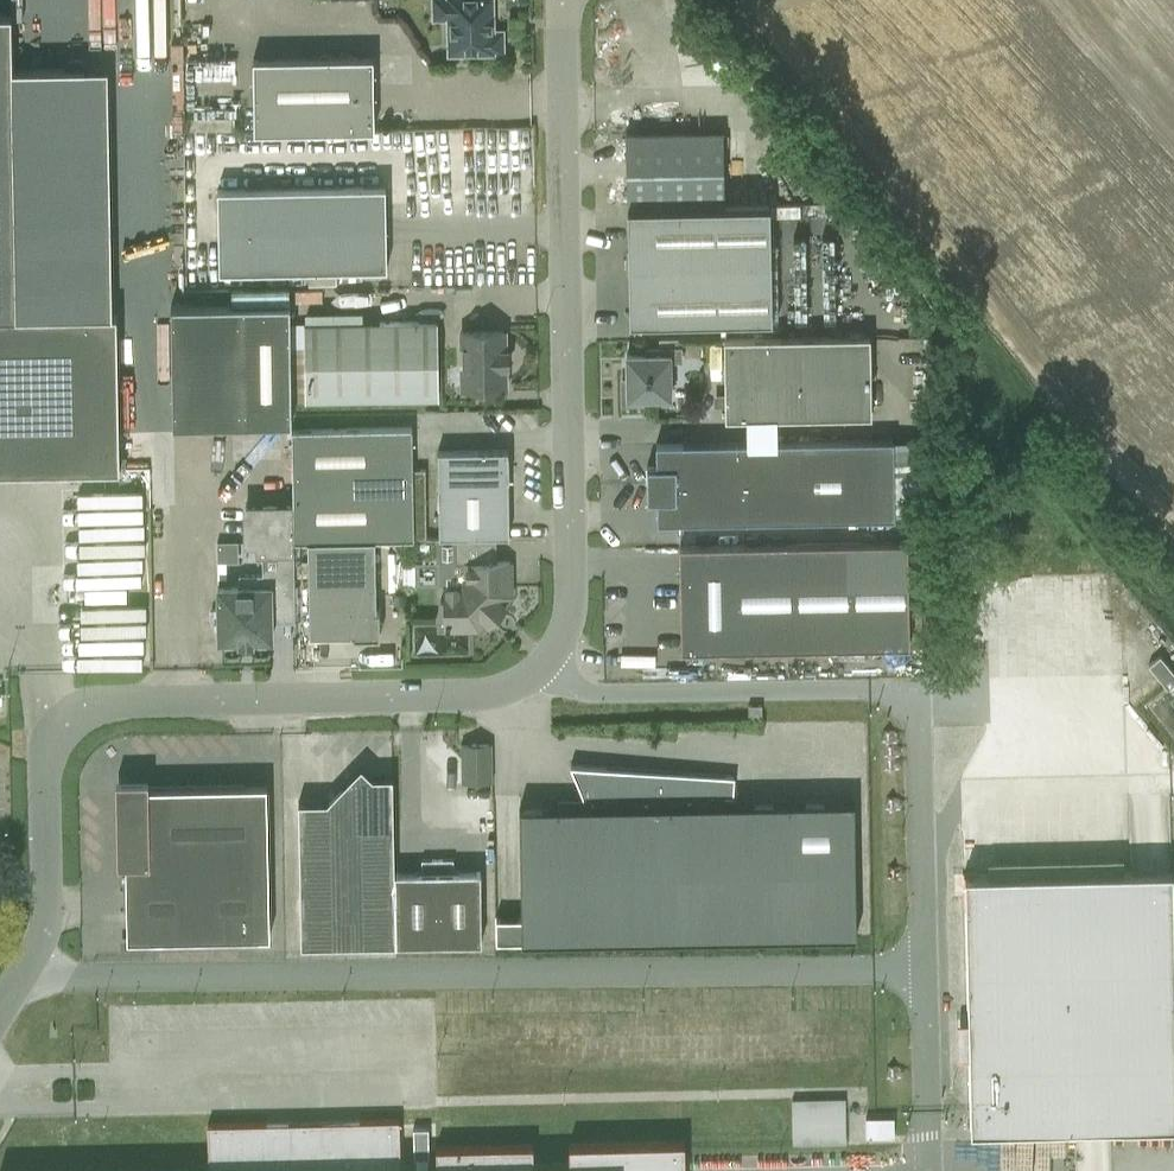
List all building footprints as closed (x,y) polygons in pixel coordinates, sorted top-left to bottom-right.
[(434,19),(448,18),(449,54),(493,53),(493,51),(503,51),(502,31),(493,31),(492,0),(433,0),(434,19)] [(119,469),(116,315),(16,316),(11,15),(0,15),(0,471),(119,469)] [(252,59),(253,132),(373,130),(372,57),(252,59)] [(723,132),(626,134),(627,206),(724,205),(723,132)] [(217,189),(218,271),(386,269),(385,186),(217,189)] [(769,205),(627,208),(629,321),(771,319),(769,205)] [(172,424),(291,422),(289,303),(170,305),(172,424)] [(311,311),(312,319),(367,317),(367,309),(311,311)] [(305,400),(438,398),(437,321),(304,323),(305,400)] [(507,350),(504,350),(503,350),(503,331),(462,332),(464,389),(504,388),(503,365),(508,365),(507,350)] [(871,416),(870,336),(723,339),(725,418),(871,416)] [(626,355),(627,380),(622,380),(622,403),(641,403),(641,397),(670,397),(669,360),(680,360),(680,348),(647,349),(647,354),(626,355)] [(294,540),(307,540),(374,539),(426,538),(425,469),(412,470),(411,427),(291,429),(294,540)] [(676,483),(647,484),(647,500),(656,500),(657,523),(894,518),(893,440),(762,442),(763,482),(676,484),(676,483)] [(763,482),(762,442),(655,444),(656,467),(646,467),(647,484),(676,483),(676,484),(763,482)] [(495,537),(495,536),(509,536),(508,479),(509,479),(508,453),(507,453),(507,450),(438,452),(439,537),(454,537),(454,538),(495,537)] [(293,550),(292,506),(264,506),(264,508),(260,509),(260,520),(245,520),(245,542),(258,542),(258,550),(293,550)] [(444,579),(444,585),(444,604),(441,604),(439,610),(439,615),(441,621),(444,621),(444,629),(478,628),(486,620),(490,623),(505,607),(501,604),(510,595),(509,562),(496,562),(495,537),(454,538),(454,572),(444,579)] [(374,539),(307,540),(309,635),(352,634),(352,638),(379,637),(379,611),(375,611),(374,539)] [(217,562),(238,562),(238,542),(216,542),(217,562)] [(909,647),(907,542),(679,546),(681,651),(909,647)] [(294,612),(294,574),(238,575),(238,587),(217,587),(217,605),(212,608),(209,613),(209,618),(213,623),(218,625),(218,640),(271,639),(271,622),(276,622),(276,612),(294,612)] [(1148,665),(1167,688),(1173,682),(1173,673),(1159,656),(1148,665)] [(748,718),(761,718),(761,705),(748,705),(748,718)] [(441,749),(426,749),(427,764),(457,764),(456,744),(456,734),(441,734),(441,749)] [(491,744),(461,744),(462,783),(491,783),(491,744)] [(699,797),(699,774),(570,765),(584,799),(596,799),(596,807),(519,808),(521,918),(495,919),(495,943),(856,936),(854,802),(725,804),(725,796),(699,797)] [(699,797),(725,796),(733,796),(734,777),(699,774),(699,797)] [(395,944),(394,873),(392,777),(349,778),(326,802),(298,802),(300,946),(395,944)] [(148,780),(115,781),(117,864),(125,864),(127,939),(150,939),(269,937),(266,785),(148,788),(148,780)] [(394,873),(395,944),(481,943),(480,871),(453,872),(453,859),(421,859),(421,872),(394,873)] [(970,1130),(1173,1125),(1173,1013),(1171,871),(964,876),(970,1130)] [(844,1098),(791,1099),(792,1144),(845,1143),(844,1098)] [(893,1117),(865,1118),(865,1137),(894,1137),(893,1117)] [(684,1141),(568,1144),(568,1163),(532,1164),(532,1145),(436,1147),(436,1166),(400,1167),(399,1120),(359,1121),(359,1122),(321,1126),(288,1126),(288,1124),(266,1124),(266,1123),(207,1124),(208,1170),(685,1170),(684,1141)]
